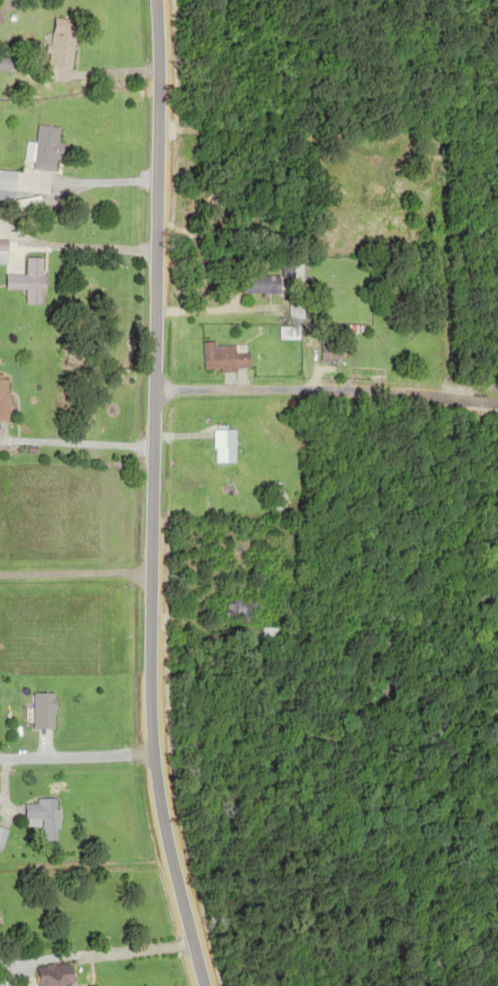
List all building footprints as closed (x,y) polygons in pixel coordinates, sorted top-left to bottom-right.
[(70,69),(74,29),(49,26),(45,66),(70,69)] [(32,169),(53,171),(55,159),(58,159),(60,127),(36,125),(32,169)] [(14,190),(14,171),(0,171),(0,190),(14,190)] [(2,289),(23,289),(23,303),(41,303),(41,257),(24,257),(24,274),(2,275),(2,289)] [(280,276),(296,277),(296,272),(290,271),(291,266),(281,265),(280,276)] [(277,293),(277,275),(239,275),(239,293),(277,293)] [(246,371),(246,352),(231,352),(231,345),(212,345),(212,341),(199,341),(199,371),(246,371)] [(339,343),(316,343),(316,361),(339,361),(339,343)] [(231,430),(210,430),(211,462),(231,462),(231,430)] [(252,598),(220,600),(221,620),(254,618),(252,598)] [(258,641),(270,641),(270,628),(258,628),(258,641)] [(50,729),(50,693),(29,693),(29,729),(50,729)] [(21,803),(21,824),(38,824),(38,839),(55,839),(55,798),(33,798),(33,803),(21,803)] [(67,963),(34,965),(35,985),(68,985),(67,963)]
